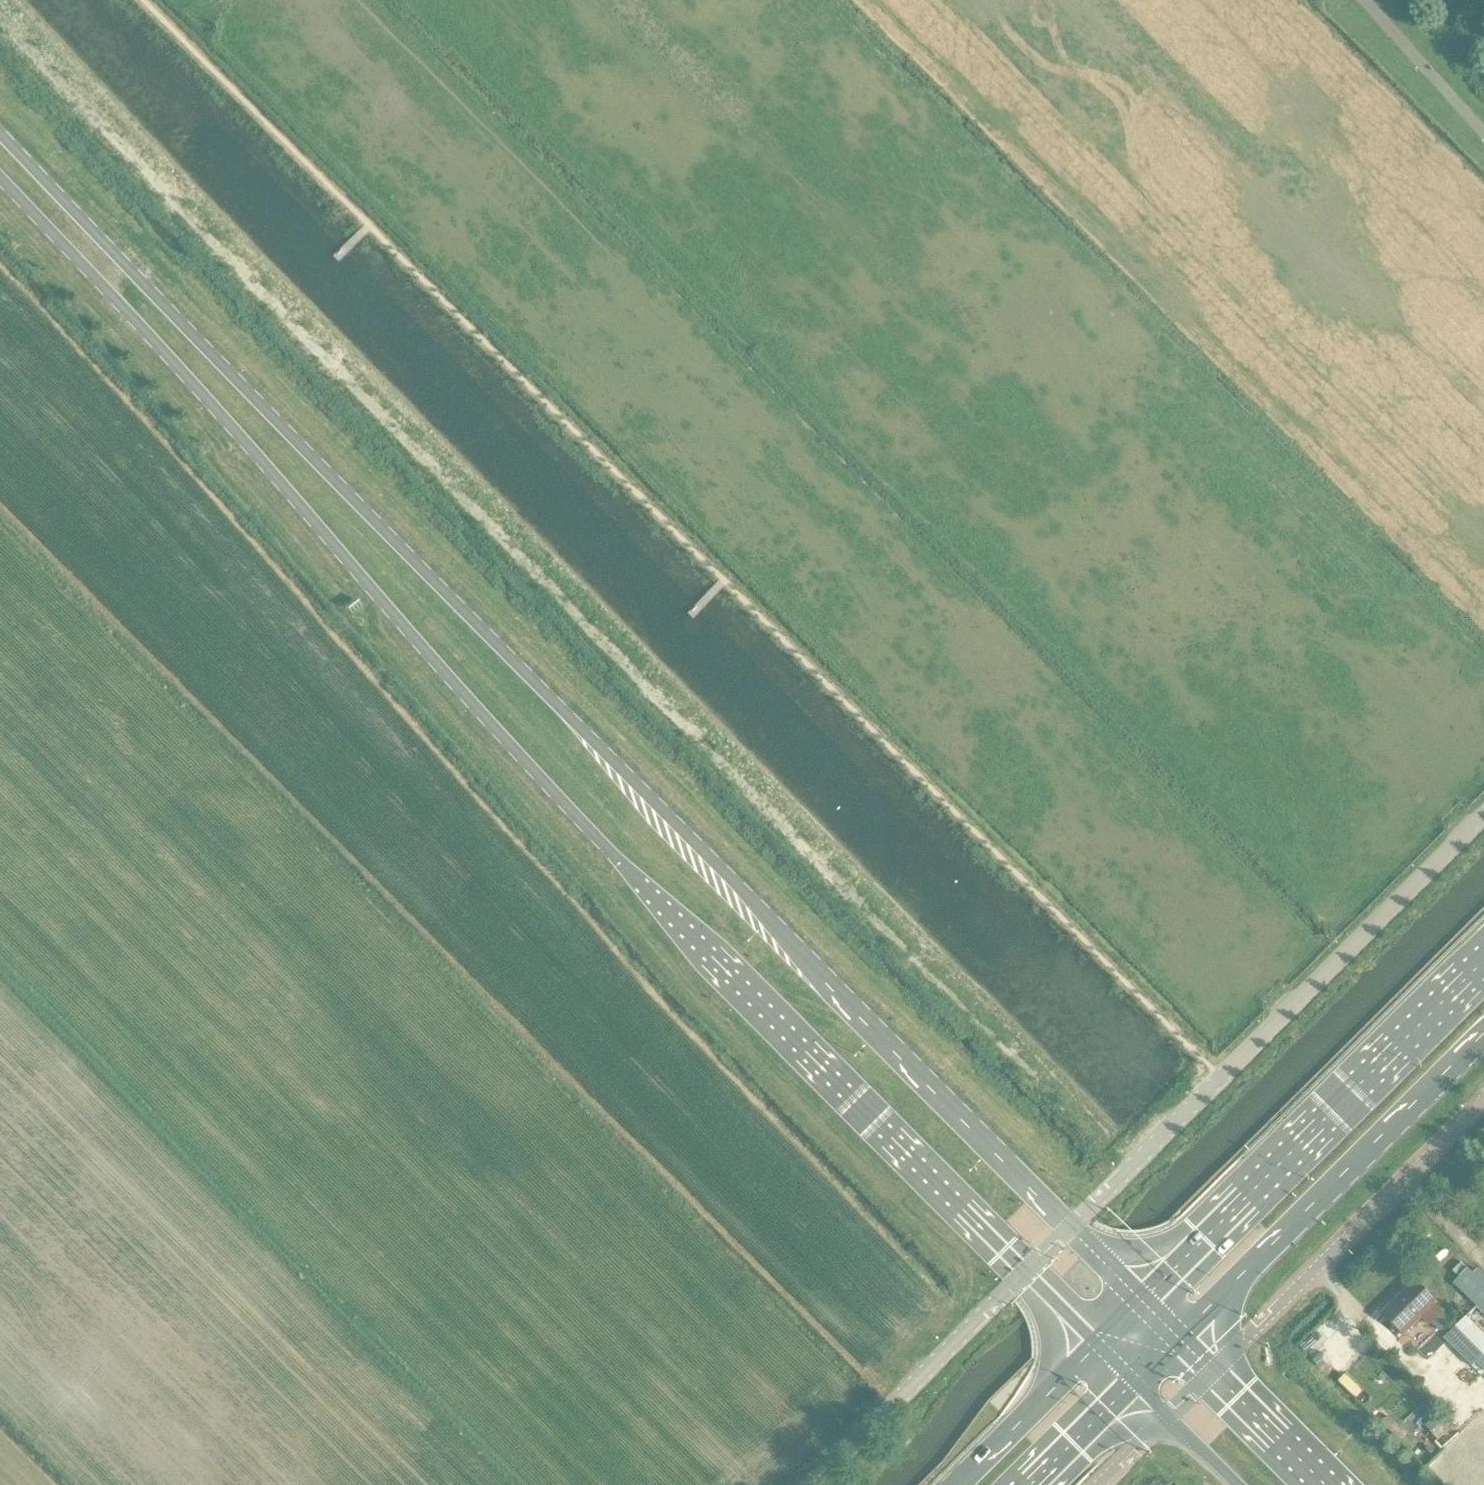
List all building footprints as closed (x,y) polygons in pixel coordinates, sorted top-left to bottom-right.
[(1422,1226),(1412,1235),(1421,1245),(1431,1235),(1422,1226)] [(1467,1269),(1461,1262),(1452,1271),(1459,1278),(1467,1269)] [(1453,1283),(1467,1297),(1471,1301),(1483,1313),(1483,1277),(1477,1270),(1473,1274),(1467,1269),(1459,1278),(1453,1283)] [(1442,1312),(1435,1304),(1436,1303),(1415,1282),(1382,1314),(1403,1335),(1422,1317),(1430,1325),(1442,1312)] [(1444,1337),(1472,1366),(1475,1363),(1483,1354),(1483,1335),(1465,1316),(1444,1337)] [(1475,1363),(1483,1371),(1483,1370),(1483,1354),(1475,1363)] [(1439,1414),(1426,1426),(1432,1432),(1445,1420),(1439,1414)]
